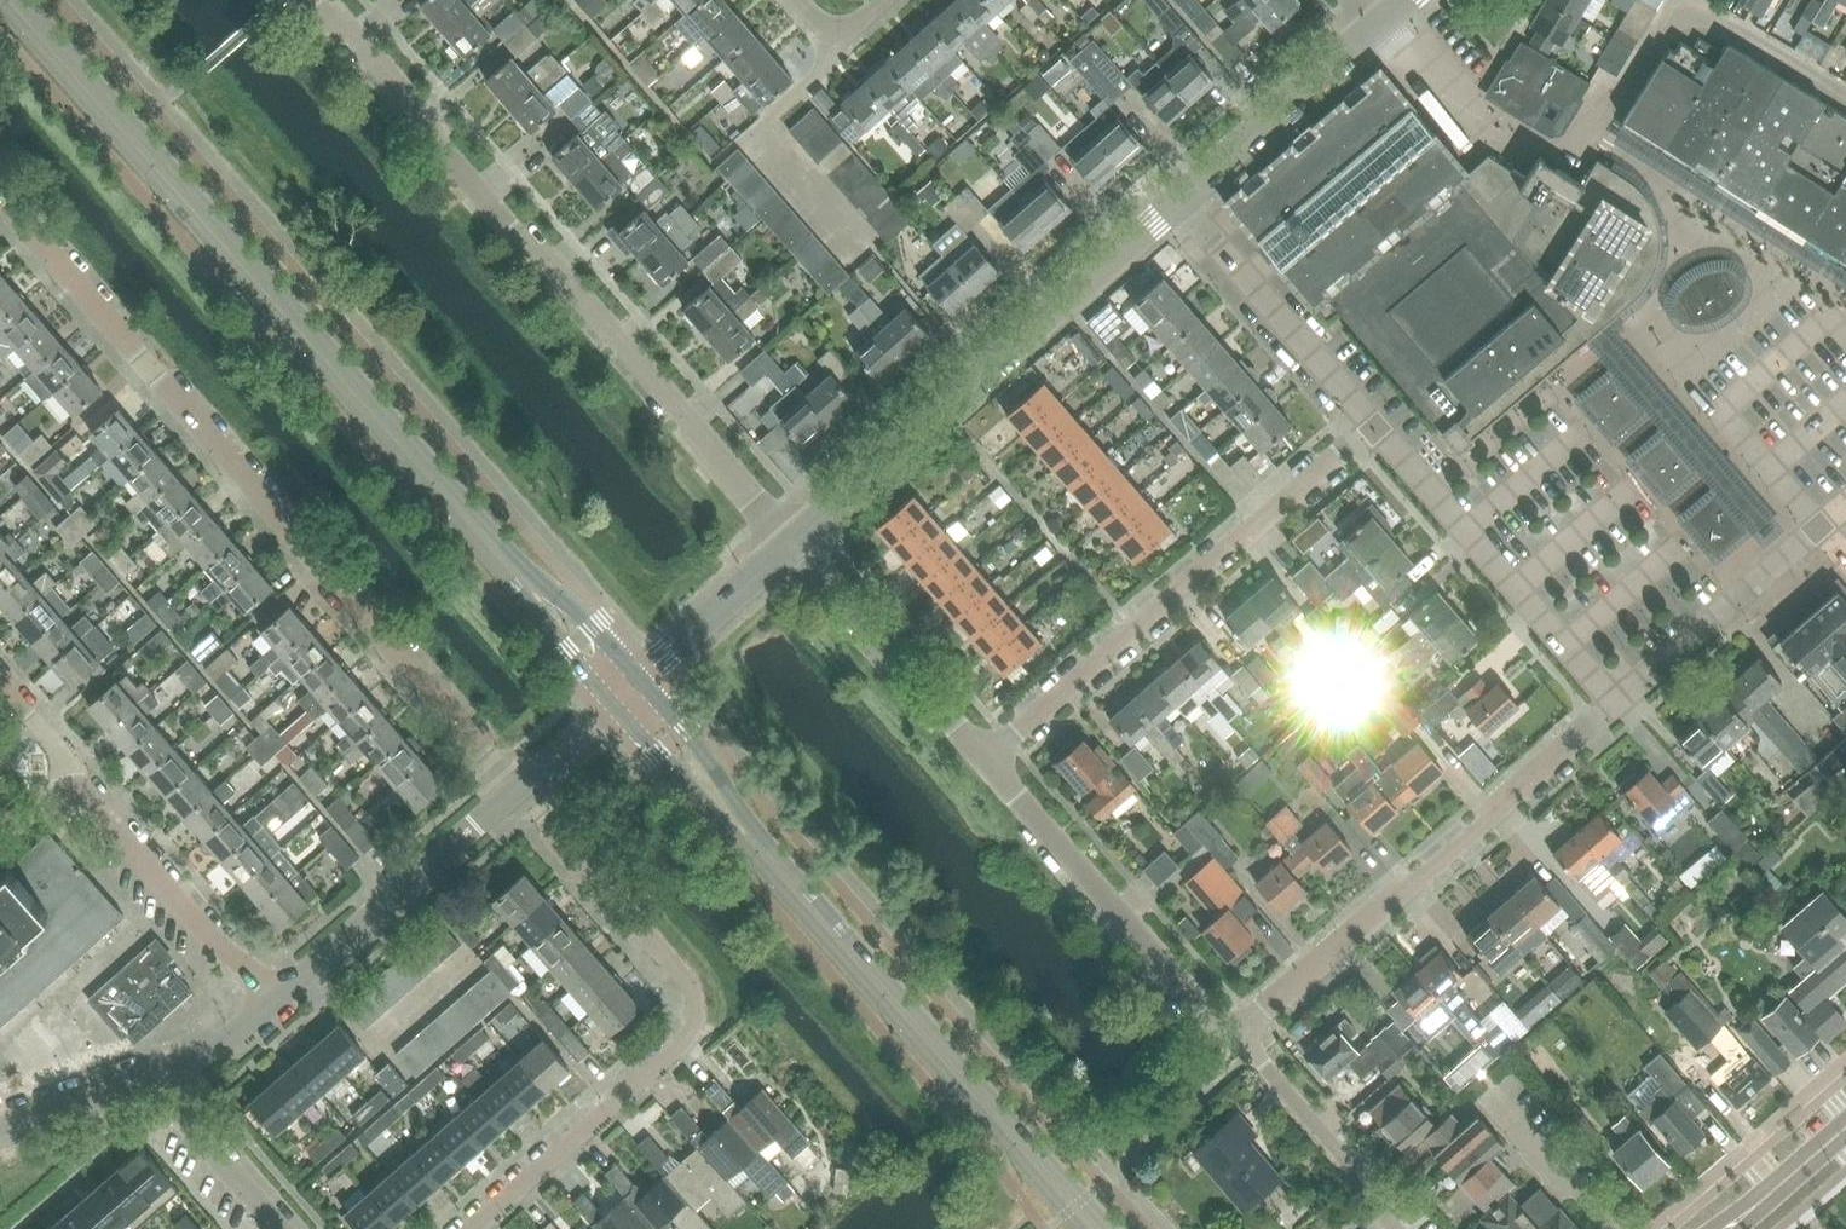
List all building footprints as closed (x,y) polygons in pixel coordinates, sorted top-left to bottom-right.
[(421,4),(443,30),(478,0),(426,0),(421,4)] [(443,30),(465,56),(490,34),(477,19),(499,0),(478,0),(443,30)] [(590,17),(608,3),(605,0),(575,0),(590,17)] [(643,13),(656,1),(657,0),(636,0),(634,2),(643,13)] [(675,24),(695,46),(706,36),(734,12),(723,0),(703,0),(687,13),(675,24)] [(687,13),(703,0),(675,0),(687,13)] [(991,50),(994,54),(1002,47),(998,43),(1001,40),(984,21),(995,11),(985,0),(954,0),(949,4),(991,50)] [(995,11),(1007,0),(985,0),(995,11)] [(1027,2),(1038,15),(1045,8),(1038,0),(1025,0),(1027,2)] [(1212,41),(1232,65),(1245,54),(1236,44),(1258,24),(1256,23),(1262,18),(1272,29),(1299,5),(1294,0),(1259,0),(1235,22),(1236,23),(1226,31),(1225,30),(1212,41)] [(1235,22),(1259,0),(1236,0),(1225,10),(1235,22)] [(1550,0),(1546,0),(1531,24),(1538,29),(1530,42),(1545,51),(1553,38),(1561,43),(1567,33),(1579,40),(1589,24),(1576,17),(1577,17),(1550,0)] [(1577,17),(1587,0),(1550,0),(1577,17)] [(1611,3),(1626,13),(1634,0),(1613,0),(1611,3)] [(1626,13),(1647,25),(1656,11),(1638,0),(1634,0),(1626,13)] [(1757,0),(1744,0),(1740,5),(1750,11),(1757,0)] [(1750,11),(1761,17),(1771,0),(1757,0),(1750,11)] [(1814,22),(1824,4),(1817,0),(1813,0),(1804,16),(1814,22)] [(1824,4),(1814,22),(1824,28),(1841,0),(1827,0),(1824,4)] [(656,1),(643,13),(652,23),(665,12),(656,1)] [(1038,15),(1027,2),(1019,9),(1031,22),(1038,15)] [(949,4),(928,23),(952,50),(960,42),(963,40),(965,42),(980,59),(983,56),(987,60),(994,54),(991,50),(984,42),(949,4)] [(1092,6),(1081,16),(1087,23),(1098,13),(1092,6)] [(1157,17),(1179,42),(1180,43),(1193,32),(1170,6),(1157,17)] [(1045,8),(1038,15),(1046,23),(1053,16),(1045,8)] [(491,30),(504,44),(523,27),(511,12),(491,30)] [(706,36),(726,58),(753,35),(734,12),(706,36)] [(1299,23),(1290,13),(1272,29),(1281,39),(1299,23)] [(1647,25),(1626,13),(1617,27),(1638,40),(1647,25)] [(538,17),(525,28),(534,39),(547,28),(538,17)] [(928,23),(906,42),(951,92),(959,85),(948,73),(961,60),(952,50),(928,23)] [(1206,35),(1212,41),(1225,30),(1219,24),(1206,35)] [(523,27),(504,44),(515,57),(534,39),(525,28),(523,27)] [(1807,33),(1798,48),(1822,63),(1826,56),(1832,46),(1808,31),(1807,33)] [(1086,34),(1076,42),(1083,49),(1091,42),(1092,42),(1086,34)] [(726,58),(745,80),(773,57),(753,35),(726,58)] [(1595,64),(1600,67),(1616,76),(1632,51),(1611,38),(1595,64)] [(1624,119),(1665,146),(1723,53),(1698,38),(1691,49),(1679,42),(1673,52),(1668,48),(1624,119)] [(1081,50),(1098,69),(1121,95),(1133,84),(1095,39),(1092,42),(1091,42),(1083,49),(1081,50)] [(1509,60),(1508,61),(1518,67),(1515,72),(1544,91),(1542,94),(1547,98),(1561,107),(1564,102),(1572,101),(1577,103),(1589,83),(1521,41),(1520,42),(1525,45),(1514,64),(1509,60)] [(906,42),(885,62),(909,88),(917,97),(927,88),(929,90),(933,86),(945,98),(951,92),(906,42)] [(1665,146),(1697,166),(1761,63),(1729,43),(1723,53),(1665,146)] [(1177,46),(1157,63),(1191,101),(1214,80),(1184,46),(1180,49),(1177,46)] [(695,47),(683,58),(692,68),(705,57),(695,47)] [(1046,62),(1050,58),(1051,53),(1048,50),(1042,50),(1039,53),(1039,58),(1042,61),(1046,62)] [(1070,60),(1070,61),(1087,79),(1104,99),(1109,105),(1121,95),(1098,69),(1081,50),(1070,60)] [(487,80),(509,106),(558,64),(548,53),(525,74),(512,59),(487,80)] [(733,91),(720,101),(730,112),(742,102),(753,114),(793,80),(773,57),(745,80),(733,91)] [(1061,58),(1043,74),(1052,85),(1070,69),(1061,58)] [(1518,67),(1508,61),(1487,95),(1522,116),(1524,113),(1534,111),(1538,113),(1547,98),(1542,94),(1544,91),(1515,72),(1518,67)] [(649,62),(637,73),(648,85),(660,74),(649,62)] [(885,62),(863,81),(898,119),(908,131),(915,125),(904,112),(919,99),(909,88),(885,62)] [(1138,69),(1128,78),(1133,84),(1134,84),(1137,88),(1167,121),(1191,101),(1157,63),(1143,75),(1138,69)] [(1697,166),(1717,180),(1782,75),(1761,63),(1697,166)] [(558,64),(509,106),(532,133),(559,108),(569,119),(588,102),(576,87),(578,86),(558,64)] [(1241,189),(1225,203),(1313,305),(1327,294),(1443,431),(1442,432),(1443,433),(1444,432),(1459,450),(1471,440),(1472,440),(1624,309),(1634,301),(1648,286),(1657,267),(1660,248),(1658,227),(1651,208),(1640,191),(1625,178),(1610,168),(1597,160),(1582,184),(1539,156),(1525,178),(1488,155),(1467,171),(1380,70),(1365,83),(1370,89),(1348,108),(1343,102),(1312,128),(1311,127),(1310,125),(1289,144),(1290,145),(1291,146),(1262,171),(1268,177),(1246,195),(1241,189)] [(1717,180),(1757,205),(1823,101),(1782,75),(1717,180)] [(595,76),(583,86),(595,99),(606,88),(595,76)] [(712,92),(720,101),(733,91),(724,81),(712,92)] [(843,103),(827,117),(849,142),(887,108),(863,81),(852,92),(849,88),(839,97),(842,101),(841,101),(843,103)] [(1002,88),(994,96),(999,102),(1008,95),(1002,88)] [(1096,117),(1085,126),(1119,164),(1125,159),(1128,162),(1132,162),(1147,149),(1117,114),(1112,109),(1109,106),(1109,105),(1104,99),(1090,111),(1096,117)] [(990,110),(982,101),(971,111),(979,120),(990,110)] [(1807,237),(1845,175),(1845,115),(1823,101),(1757,205),(1766,211),(1807,237)] [(589,103),(570,120),(581,132),(600,115),(589,103)] [(814,109),(789,131),(798,142),(823,120),(822,119),(814,109)] [(578,135),(553,156),(575,182),(624,140),(614,129),(616,125),(604,112),(600,115),(581,132),(578,134),(579,134),(578,135)] [(1027,116),(1020,122),(1023,126),(1028,131),(1035,125),(1027,116)] [(1014,117),(1007,124),(1015,133),(1022,127),(1014,117)] [(898,119),(891,126),(901,137),(901,138),(908,131),(898,119)] [(840,139),(823,120),(798,142),(815,161),(840,139)] [(960,120),(949,130),(957,139),(968,129),(960,120)] [(1035,125),(1028,131),(1051,158),(1062,148),(1039,122),(1035,125)] [(983,123),(968,137),(977,147),(992,134),(983,123)] [(702,126),(692,135),(711,157),(722,148),(702,126)] [(1031,170),(1011,187),(1047,228),(1071,207),(1042,174),(1050,167),(1046,162),(1051,158),(1028,131),(1023,126),(1022,127),(1015,133),(1010,136),(1020,148),(1015,153),(1031,170)] [(1119,164),(1085,126),(1065,144),(1068,148),(1065,151),(1071,158),(1071,159),(1100,191),(1115,178),(1115,174),(1112,170),(1119,164)] [(908,131),(901,138),(908,145),(915,139),(908,131)] [(968,137),(950,153),(959,163),(977,147),(968,137)] [(939,138),(926,150),(935,160),(948,147),(939,138)] [(815,161),(825,173),(850,150),(840,139),(815,161)] [(624,184),(635,196),(655,178),(644,165),(634,173),(622,159),(633,150),(624,140),(575,182),(598,208),(624,184)] [(715,166),(724,176),(745,157),(736,147),(715,166)] [(825,173),(835,185),(860,161),(850,150),(825,173)] [(724,176),(733,187),(755,169),(745,157),(724,176)] [(835,185),(845,196),(870,173),(860,161),(835,185)] [(733,187),(743,198),(764,179),(755,169),(733,187)] [(845,196),(854,207),(879,184),(870,173),(845,196)] [(1841,258),(1845,249),(1845,175),(1807,237),(1841,258)] [(655,178),(635,196),(646,209),(667,191),(655,178)] [(743,198),(752,209),(773,190),(764,179),(743,198)] [(933,180),(919,192),(932,207),(946,195),(933,180)] [(854,207),(864,219),(889,196),(879,184),(854,207)] [(966,185),(954,196),(977,222),(989,211),(966,185)] [(1047,228),(1011,187),(991,206),(996,212),(993,215),(1023,249),(1047,228)] [(752,209),(762,220),(783,201),(773,190),(752,209)] [(864,219),(874,230),(899,207),(894,201),(889,196),(864,219)] [(977,222),(954,196),(942,206),(958,224),(965,232),(977,222)] [(762,220),(771,230),(792,212),(783,201),(762,220)] [(644,211),(630,223),(625,217),(609,231),(628,253),(633,249),(640,258),(688,216),(679,205),(669,214),(666,210),(653,221),(644,211)] [(899,207),(874,230),(884,243),(910,220),(899,207)] [(771,230),(779,240),(800,221),(792,212),(771,230)] [(688,216),(640,258),(663,284),(689,262),(678,250),(691,238),(687,235),(697,227),(688,216)] [(779,240),(789,251),(810,232),(800,221),(779,240)] [(789,251),(798,261),(819,243),(810,232),(789,251)] [(966,233),(942,253),(975,292),(999,271),(966,233)] [(798,261),(807,272),(828,254),(819,243),(798,261)] [(701,272),(712,284),(712,285),(721,277),(740,261),(728,248),(701,272)] [(975,292),(942,253),(919,274),(952,312),(975,292)] [(807,272),(817,283),(838,265),(828,254),(807,272)] [(838,265),(817,283),(827,294),(838,284),(847,276),(838,265)] [(1712,321),(1721,317),(1729,312),(1736,305),(1742,297),(1745,287),(1743,276),(1725,266),(1706,269),(1689,279),(1675,295),(1675,303),(1678,313),(1682,322),(1692,325),(1702,324),(1712,321)] [(847,276),(838,284),(858,306),(903,356),(912,347),(915,351),(919,351),(931,341),(931,336),(928,333),(905,308),(890,321),(869,297),(849,274),(847,276)] [(684,308),(706,334),(750,296),(742,287),(735,293),(721,277),(712,285),(712,284),(684,308)] [(1134,304),(1153,325),(1183,299),(1164,278),(1134,304)] [(25,301),(6,279),(0,284),(0,323),(25,301)] [(764,284),(750,296),(706,334),(729,360),(755,337),(741,322),(773,295),(764,284)] [(1153,325),(1172,346),(1201,320),(1183,299),(1153,325)] [(3,360),(17,348),(16,347),(44,323),(25,301),(0,323),(0,357),(3,360)] [(1111,302),(1097,314),(1117,337),(1131,326),(1111,302)] [(903,356),(858,306),(848,315),(870,339),(855,353),(880,381),(885,381),(896,371),(896,367),(894,364),(903,356)] [(1087,323),(1107,346),(1117,337),(1097,314),(1087,323)] [(1172,346),(1190,367),(1219,341),(1201,320),(1172,346)] [(44,323),(16,347),(17,348),(28,360),(19,369),(26,377),(36,369),(35,369),(63,345),(44,323)] [(1078,333),(1070,340),(1088,361),(1096,354),(1078,333)] [(1107,346),(1116,356),(1126,348),(1117,337),(1107,346)] [(1190,367),(1208,388),(1238,362),(1219,341),(1190,367)] [(36,369),(54,391),(82,367),(63,345),(35,369),(36,369)] [(1126,348),(1116,356),(1126,367),(1136,359),(1126,348)] [(831,374),(806,397),(829,422),(854,400),(839,383),(851,372),(830,349),(818,360),(831,374)] [(765,351),(743,371),(754,384),(766,373),(785,395),(770,408),(782,421),(792,433),(803,445),(829,422),(806,397),(796,386),(785,373),(765,351)] [(1238,362),(1208,388),(1226,409),(1256,383),(1260,380),(1260,376),(1252,368),(1248,367),(1245,370),(1238,362)] [(795,364),(785,373),(796,386),(807,377),(795,364)] [(82,367),(54,391),(74,413),(102,389),(82,367)] [(1111,368),(1103,375),(1113,387),(1122,380),(1111,368)] [(1154,380),(1144,368),(1134,377),(1145,388),(1154,380)] [(1645,412),(1613,375),(1582,401),(1614,438),(1645,412)] [(1122,380),(1113,387),(1124,399),(1132,392),(1122,380)] [(1007,415),(1023,434),(1061,400),(1045,382),(1007,415)] [(1256,383),(1226,409),(1244,430),(1274,404),(1278,401),(1278,397),(1271,389),(1266,388),(1263,391),(1256,383)] [(1173,401),(1163,389),(1153,398),(1163,409),(1173,401)] [(1023,434),(1039,452),(1077,419),(1061,400),(1023,434)] [(1274,404),(1244,430),(1262,450),(1263,451),(1265,450),(1272,443),(1293,425),(1274,404)] [(1144,405),(1137,412),(1148,425),(1156,418),(1144,405)] [(101,466),(111,456),(139,432),(119,410),(92,434),(102,446),(91,455),(101,466)] [(1181,410),(1169,421),(1188,442),(1200,432),(1182,411),(1181,410)] [(1039,452),(1055,470),(1093,437),(1077,419),(1039,452)] [(767,455),(792,433),(782,421),(756,443),(767,455)] [(111,456),(130,478),(158,454),(139,432),(111,456)] [(1200,432),(1188,442),(1206,463),(1218,453),(1200,432)] [(1633,461),(1649,479),(1665,498),(1696,471),(1664,434),(1633,461)] [(41,435),(19,454),(29,466),(52,446),(41,435)] [(1055,470),(1071,488),(1109,455),(1093,437),(1055,470)] [(1176,441),(1168,448),(1178,460),(1186,453),(1176,441)] [(1272,443),(1265,450),(1270,457),(1278,450),(1272,443)] [(1244,456),(1232,466),(1252,488),(1264,479),(1277,467),(1263,451),(1262,450),(1249,462),(1244,456)] [(56,452),(34,471),(44,483),(60,501),(69,493),(72,491),(56,473),(67,464),(56,452)] [(135,513),(136,512),(177,476),(158,454),(130,478),(140,490),(125,502),(135,513)] [(1071,488),(1086,506),(1124,473),(1109,455),(1071,488)] [(966,457),(954,467),(967,483),(980,473),(966,457)] [(1211,465),(1221,476),(1231,467),(1221,457),(1211,465)] [(1231,467),(1221,476),(1241,498),(1252,488),(1232,466),(1231,467)] [(1086,506),(1102,525),(1140,491),(1124,473),(1086,506)] [(15,487),(23,496),(36,484),(28,475),(15,487)] [(150,520),(159,530),(196,498),(177,476),(136,512),(146,523),(150,520)] [(36,484),(23,496),(31,505),(42,517),(55,506),(36,484)] [(1000,484),(990,493),(1001,506),(1011,497),(1000,484)] [(1102,525),(1118,543),(1156,510),(1140,491),(1102,525)] [(1683,519),(1716,557),(1747,531),(1714,492),(1683,519)] [(60,501),(67,510),(73,505),(74,499),(69,493),(60,501)] [(877,528),(893,547),(931,513),(914,494),(877,528)] [(173,557),(187,544),(215,520),(196,498),(159,530),(168,541),(163,546),(173,557)] [(1350,557),(1325,579),(1334,589),(1392,539),(1386,531),(1392,526),(1372,504),(1354,519),(1360,526),(1345,539),(1339,545),(1350,557)] [(81,506),(69,516),(76,526),(89,515),(81,506)] [(1156,510),(1118,543),(1135,562),(1158,541),(1171,530),(1173,529),(1156,510)] [(893,547),(909,565),(947,531),(931,513),(893,547)] [(89,515),(76,526),(84,535),(97,524),(89,515)] [(56,528),(64,537),(76,526),(69,516),(56,528)] [(1331,530),(1319,517),(1293,541),(1304,553),(1331,530)] [(187,544),(206,566),(234,542),(215,520),(187,544)] [(76,526),(64,537),(72,546),(84,535),(76,526)] [(96,529),(89,535),(90,536),(98,545),(107,537),(100,529),(96,529)] [(1171,530),(1158,541),(1165,549),(1178,538),(1171,530)] [(909,565),(926,583),(963,550),(947,531),(909,565)] [(13,543),(16,540),(10,533),(4,538),(0,533),(0,554),(13,543)] [(1014,537),(1004,546),(1009,552),(1019,543),(1014,537)] [(1392,539),(1334,589),(1343,600),(1362,583),(1383,607),(1411,583),(1401,571),(1412,562),(1392,539)] [(22,573),(13,562),(26,551),(16,540),(13,543),(0,554),(0,593),(22,573)] [(202,591),(211,601),(253,564),(234,542),(206,566),(217,578),(202,591)] [(109,558),(117,568),(130,556),(122,547),(109,558)] [(1034,556),(1042,565),(1054,555),(1046,547),(1034,556)] [(926,583),(942,601),(979,568),(963,550),(926,583)] [(130,556),(117,568),(125,577),(138,566),(130,556)] [(1292,577),(1316,604),(1316,605),(1334,589),(1325,579),(1310,562),(1292,577)] [(91,574),(99,583),(112,572),(104,563),(91,574)] [(253,564),(211,601),(219,610),(234,598),(245,610),(273,586),(253,564)] [(942,601),(958,619),(996,586),(979,568),(942,601)] [(42,595),(50,587),(56,582),(46,571),(32,584),(22,573),(0,593),(0,603),(14,619),(42,595)] [(112,572),(99,583),(107,593),(120,581),(112,572)] [(1273,624),(1282,635),(1293,647),(1303,638),(1293,626),(1292,617),(1302,608),(1274,576),(1250,597),(1273,624)] [(958,619),(974,637),(1012,604),(996,586),(958,619)] [(42,595),(14,619),(33,641),(61,617),(69,609),(50,587),(42,595)] [(1780,637),(1796,656),(1810,671),(1811,670),(1814,673),(1845,645),(1845,598),(1837,588),(1780,637)] [(147,602),(155,611),(168,600),(160,591),(147,602)] [(1399,648),(1389,658),(1397,667),(1400,665),(1408,658),(1458,614),(1438,591),(1425,602),(1412,614),(1423,627),(1399,648)] [(1249,645),(1273,624),(1250,597),(1225,618),(1249,645)] [(201,607),(194,599),(186,606),(193,614),(201,607)] [(168,600),(155,611),(163,621),(176,609),(168,600)] [(974,637),(990,656),(1028,622),(1012,604),(974,637)] [(1304,615),(1329,644),(1341,634),(1316,604),(1304,615)] [(261,656),(250,666),(258,676),(269,666),(282,654),(310,630),(291,607),(263,631),(257,636),(257,647),(263,654),(261,656)] [(1374,623),(1382,633),(1400,616),(1392,607),(1374,623)] [(125,632),(135,644),(157,624),(147,613),(125,632)] [(1458,614),(1408,658),(1400,665),(1409,676),(1441,647),(1452,660),(1478,637),(1458,614)] [(33,641),(52,663),(94,626),(84,615),(70,628),(61,617),(33,641)] [(1028,622),(990,656),(1007,675),(1045,641),(1028,622)] [(94,626),(52,663),(72,685),(81,677),(88,685),(106,669),(99,661),(89,650),(104,637),(94,626)] [(172,642),(162,630),(140,649),(150,661),(172,642)] [(293,683),(302,676),(329,651),(310,630),(269,666),(281,680),(286,675),(293,683)] [(212,632),(190,651),(200,663),(223,644),(212,632)] [(1282,635),(1272,644),(1282,656),(1286,653),(1295,664),(1302,658),(1293,647),(1282,635)] [(1200,641),(1178,659),(1221,710),(1230,720),(1239,712),(1242,710),(1227,693),(1224,695),(1216,686),(1229,674),(1200,641)] [(1814,673),(1830,691),(1843,707),(1835,714),(1837,717),(1845,709),(1845,645),(1814,673)] [(205,669),(215,680),(238,661),(228,649),(205,669)] [(299,701),(307,710),(348,673),(329,651),(302,676),(313,688),(299,701)] [(1257,655),(1246,664),(1263,684),(1273,675),(1257,655)] [(1732,692),(1756,720),(1801,771),(1818,756),(1765,696),(1782,681),(1760,657),(1732,682),(1737,688),(1732,692)] [(1155,679),(1177,704),(1187,715),(1200,704),(1212,718),(1221,710),(1178,659),(1155,679)] [(196,669),(188,660),(175,671),(184,681),(196,669)] [(1261,686),(1243,666),(1232,675),(1250,695),(1252,693),(1261,686)] [(1010,690),(1025,677),(1017,668),(1002,681),(1010,690)] [(1393,671),(1383,679),(1394,691),(1403,683),(1393,671)] [(329,707),(340,719),(367,695),(348,673),(307,710),(315,719),(329,707)] [(90,706),(109,729),(137,705),(151,692),(142,682),(137,687),(127,675),(118,683),(117,682),(90,706)] [(1155,679),(1133,698),(1177,748),(1186,740),(1164,715),(1177,704),(1155,679)] [(1383,679),(1368,693),(1405,735),(1407,732),(1420,721),(1398,696),(1394,691),(1383,679)] [(1469,711),(1488,733),(1519,706),(1498,683),(1490,690),(1481,679),(1465,693),(1466,693),(1459,700),(1449,689),(1422,712),(1433,725),(1450,711),(1459,721),(1469,711)] [(1261,686),(1252,693),(1261,704),(1270,696),(1261,686)] [(231,699),(240,708),(252,697),(244,687),(231,699)] [(1726,745),(1756,720),(1732,692),(1726,697),(1725,696),(1701,717),(1726,745)] [(136,705),(109,729),(128,751),(156,726),(144,713),(158,701),(150,693),(137,705),(136,705)] [(205,705),(213,715),(226,704),(218,694),(205,705)] [(350,731),(335,744),(344,754),(359,741),(386,717),(367,695),(340,719),(350,731)] [(1109,710),(1108,713),(1111,717),(1111,718),(1132,742),(1145,731),(1174,765),(1184,756),(1177,748),(1133,698),(1123,707),(1120,703),(1117,703),(1109,710)] [(275,699),(261,712),(267,718),(281,706),(275,699)] [(226,704),(213,715),(221,724),(234,713),(226,704)] [(1837,717),(1845,727),(1845,709),(1837,717)] [(367,750),(378,763),(405,739),(386,717),(359,741),(344,754),(352,763),(367,750)] [(1703,766),(1726,745),(1701,717),(1678,738),(1703,766)] [(272,725),(259,736),(267,745),(279,734),(272,725)] [(1298,725),(1279,742),(1290,754),(1309,738),(1298,725)] [(128,751),(147,772),(175,749),(156,726),(128,751)] [(279,734),(267,745),(275,754),(287,743),(279,734)] [(246,747),(254,756),(267,745),(259,736),(246,747)] [(405,739),(378,763),(397,785),(424,761),(416,751),(418,750),(418,745),(411,737),(408,737),(405,739)] [(1818,765),(1845,741),(1845,737),(1816,763),(1818,765)] [(1072,741),(1055,756),(1060,761),(1058,762),(1082,791),(1092,782),(1102,793),(1095,799),(1089,804),(1088,805),(1101,820),(1102,819),(1108,813),(1136,789),(1123,775),(1117,780),(1107,769),(1108,768),(1112,764),(1095,744),(1091,748),(1084,740),(1077,747),(1072,741)] [(1818,765),(1838,788),(1845,781),(1845,741),(1818,765)] [(1394,764),(1384,773),(1398,789),(1408,800),(1418,791),(1420,793),(1444,772),(1418,742),(1393,763),(1394,764)] [(1398,789),(1384,773),(1357,743),(1347,752),(1358,765),(1334,786),(1374,832),(1399,811),(1388,798),(1398,789)] [(267,745),(254,756),(262,765),(275,754),(267,745)] [(1121,759),(1140,780),(1154,768),(1136,746),(1121,759)] [(1239,758),(1247,768),(1260,757),(1251,747),(1239,758)] [(147,772),(166,794),(194,770),(175,749),(147,772)] [(1296,765),(1320,792),(1332,781),(1308,755),(1296,765)] [(424,761),(397,785),(416,808),(444,784),(424,761)] [(1223,763),(1209,775),(1218,784),(1231,772),(1223,763)] [(300,777),(308,787),(320,775),(312,766),(300,777)] [(1732,793),(1710,767),(1697,778),(1720,804),(1732,793)] [(166,794),(185,816),(213,792),(194,770),(166,794)] [(1649,770),(1624,792),(1651,822),(1659,831),(1695,800),(1686,790),(1672,774),(1661,784),(1649,770)] [(1258,784),(1247,772),(1234,784),(1245,796),(1258,784)] [(320,775),(308,787),(315,796),(328,784),(320,775)] [(185,816),(204,838),(232,814),(222,803),(237,790),(227,780),(213,792),(185,816)] [(281,793),(272,802),(280,811),(289,803),(302,791),(294,782),(281,793)] [(351,787),(339,797),(346,805),(358,794),(351,787)] [(289,803),(280,811),(288,820),(297,812),(310,800),(302,791),(289,803)] [(339,797),(326,808),(337,821),(345,830),(358,819),(350,810),(346,805),(339,797)] [(1274,801),(1263,811),(1270,819),(1266,823),(1292,853),(1306,869),(1307,868),(1317,860),(1328,872),(1352,852),(1338,835),(1326,822),(1307,838),(1302,843),(1302,844),(1301,845),(1295,839),(1298,837),(1294,832),(1302,825),(1286,806),(1281,810),(1274,801)] [(1187,822),(1210,849),(1224,836),(1201,810),(1187,822)] [(1748,838),(1722,810),(1708,823),(1733,851),(1747,839),(1748,838)] [(1600,813),(1577,833),(1620,881),(1630,872),(1610,849),(1622,838),(1600,813)] [(201,841),(200,844),(201,848),(204,852),(209,853),(213,853),(215,851),(223,860),(264,825),(254,814),(241,825),(232,814),(224,821),(204,838),(201,841)] [(358,819),(345,830),(365,853),(378,842),(358,819)] [(242,882),(281,849),(283,847),(264,825),(223,860),(242,882)] [(319,837),(327,846),(340,835),(332,826),(319,837)] [(1620,881),(1577,833),(1554,853),(1596,902),(1620,881)] [(340,835),(327,846),(347,869),(360,858),(340,835)] [(1733,851),(1731,853),(1747,870),(1762,856),(1747,839),(1733,851)] [(125,916),(58,841),(18,877),(10,867),(0,876),(0,1027),(125,916)] [(1774,847),(1759,862),(1766,870),(1782,856),(1774,847)] [(1165,848),(1143,867),(1158,884),(1180,865),(1165,848)] [(242,882),(261,904),(300,870),(281,849),(242,882)] [(1306,869),(1292,853),(1282,862),(1281,861),(1257,882),(1283,912),(1307,891),(1296,878),(1306,869)] [(1215,857),(1187,882),(1204,901),(1213,893),(1227,909),(1204,929),(1229,958),(1230,957),(1235,962),(1252,948),(1247,943),(1254,937),(1244,926),(1253,918),(1245,909),(1253,901),(1215,857)] [(300,870),(261,904),(281,927),(319,893),(300,870)] [(495,900),(514,923),(544,897),(525,874),(495,900)] [(1535,875),(1512,895),(1536,924),(1560,903),(1535,875)] [(1677,877),(1666,887),(1677,900),(1688,890),(1677,877)] [(1752,883),(1731,902),(1744,916),(1765,897),(1752,883)] [(1807,979),(1793,991),(1810,1011),(1806,1014),(1827,1038),(1845,1021),(1845,1019),(1832,1003),(1839,997),(1834,990),(1845,980),(1845,918),(1824,892),(1783,927),(1809,956),(1796,967),(1807,979)] [(1512,895),(1490,915),(1514,943),(1525,933),(1536,946),(1547,936),(1536,924),(1512,895)] [(514,923),(533,944),(542,937),(563,918),(544,897),(514,923)] [(1569,928),(1599,963),(1615,948),(1585,914),(1569,928)] [(1490,915),(1466,935),(1501,975),(1524,955),(1514,943),(1490,915)] [(533,944),(553,967),(582,940),(563,918),(542,937),(533,944)] [(1627,921),(1611,935),(1638,966),(1671,939),(1659,925),(1642,939),(1627,921)] [(441,923),(430,932),(450,955),(461,945),(441,923)] [(458,932),(471,947),(481,939),(467,924),(458,932)] [(430,932),(419,941),(439,964),(450,955),(430,932)] [(157,938),(89,998),(123,1036),(134,1026),(154,1008),(164,999),(155,990),(145,999),(137,990),(168,962),(174,957),(157,938)] [(553,967),(572,988),(601,962),(582,940),(553,967)] [(419,941),(409,951),(429,973),(439,964),(419,941)] [(1422,960),(1415,967),(1418,971),(1441,996),(1455,1013),(1461,1019),(1495,1058),(1515,1040),(1495,1018),(1487,1024),(1466,1000),(1469,999),(1456,984),(1464,976),(1442,951),(1434,943),(1419,956),(1422,960)] [(409,951),(398,960),(418,982),(429,973),(409,951)] [(1615,951),(1593,970),(1600,979),(1622,960),(1615,951)] [(484,962),(491,970),(492,970),(497,976),(506,968),(493,953),(484,962)] [(398,960),(388,969),(407,992),(418,982),(398,960)] [(1661,960),(1648,972),(1662,988),(1675,975),(1661,960)] [(154,1008),(134,1026),(143,1036),(193,991),(168,962),(137,990),(145,999),(155,990),(164,999),(154,1008)] [(572,988),(591,1010),(621,984),(601,962),(572,988)] [(1570,965),(1549,983),(1562,998),(1583,980),(1570,965)] [(519,982),(506,968),(497,976),(510,990),(519,982)] [(388,969),(377,978),(397,1001),(407,992),(388,969)] [(491,970),(481,979),(501,1002),(511,992),(510,990),(497,976),(492,970),(491,970)] [(1418,971),(1395,992),(1418,1017),(1414,1020),(1429,1036),(1455,1013),(1441,996),(1418,971)] [(1664,1013),(1697,1049),(1709,1037),(1722,1026),(1675,975),(1662,988),(1676,1003),(1664,1013)] [(377,978),(367,988),(386,1010),(397,1001),(377,978)] [(481,979),(470,988),(490,1011),(501,1002),(481,979)] [(1546,983),(1534,994),(1549,1010),(1561,1000),(1546,983)] [(621,984),(591,1010),(610,1032),(640,1006),(621,984)] [(542,1001),(529,987),(520,995),(533,1009),(542,1001)] [(367,988),(356,997),(376,1019),(386,1010),(367,988)] [(470,988),(460,998),(480,1020),(490,1011),(470,988)] [(1820,1035),(1787,996),(1762,1018),(1796,1056),(1820,1035)] [(376,1019),(356,997),(345,1006),(365,1029),(376,1019)] [(460,998),(448,1008),(468,1030),(480,1020),(460,998)] [(511,1003),(496,1015),(504,1025),(519,1012),(511,1003)] [(1724,1007),(1715,1014),(1723,1024),(1732,1016),(1724,1007)] [(448,1008),(438,1017),(458,1039),(468,1030),(448,1008)] [(438,1017),(428,1025),(448,1048),(458,1039),(438,1017)] [(1790,1061),(1752,1017),(1738,1030),(1776,1074),(1790,1061)] [(549,1028),(559,1038),(570,1028),(560,1018),(549,1028)] [(1305,1052),(1329,1079),(1359,1053),(1347,1040),(1356,1032),(1345,1018),(1335,1027),(1334,1026),(1305,1052)] [(1722,1026),(1709,1037),(1725,1055),(1727,1053),(1730,1058),(1723,1065),(1732,1075),(1719,1086),(1738,1107),(1771,1078),(1752,1056),(1751,1058),(1742,1048),(1743,1046),(1724,1024),(1722,1026)] [(339,1025),(317,1044),(343,1074),(365,1055),(339,1025)] [(428,1025),(418,1035),(437,1057),(448,1048),(428,1025)] [(482,1028),(467,1041),(475,1050),(490,1037),(482,1028)] [(570,1028),(559,1038),(579,1061),(590,1051),(570,1028)] [(1379,1061),(1392,1076),(1423,1049),(1410,1034),(1379,1061)] [(418,1035),(407,1044),(427,1066),(437,1057),(418,1035)] [(544,1040),(521,1059),(548,1089),(570,1069),(544,1040)] [(475,1050),(467,1041),(452,1054),(460,1063),(475,1050)] [(317,1044),(295,1063),(321,1093),(343,1074),(317,1044)] [(427,1066),(407,1044),(396,1053),(416,1076),(427,1066)] [(1640,1108),(1652,1122),(1654,1120),(1681,1152),(1684,1149),(1688,1150),(1694,1144),(1694,1140),(1704,1132),(1678,1100),(1675,1101),(1672,1097),(1687,1084),(1661,1053),(1646,1067),(1658,1081),(1662,1077),(1667,1083),(1653,1095),(1654,1097),(1640,1108)] [(521,1059),(500,1078),(526,1108),(548,1089),(521,1059)] [(390,1062),(381,1070),(376,1074),(394,1095),(408,1083),(390,1062)] [(295,1063),(273,1082),(299,1112),(321,1093),(295,1063)] [(438,1067),(423,1080),(431,1089),(446,1076),(438,1067)] [(1453,1067),(1442,1077),(1456,1093),(1467,1083),(1453,1067)] [(500,1078),(478,1097),(504,1127),(526,1108),(500,1078)] [(703,1088),(730,1118),(731,1118),(753,1143),(768,1159),(783,1146),(793,1158),(795,1156),(808,1144),(811,1142),(764,1089),(741,1109),(714,1078),(703,1088)] [(423,1080),(401,1099),(409,1108),(431,1089),(423,1080)] [(299,1112),(273,1082),(251,1102),(277,1132),(299,1112)] [(1409,1153),(1424,1140),(1439,1127),(1438,1126),(1400,1084),(1370,1111),(1382,1124),(1378,1128),(1392,1144),(1396,1140),(1409,1153)] [(382,1089),(368,1102),(376,1111),(390,1099),(382,1089)] [(478,1097),(456,1117),(482,1147),(504,1127),(478,1097)] [(401,1099),(379,1118),(387,1127),(409,1108),(401,1099)] [(376,1111),(368,1102),(353,1115),(361,1124),(376,1111)] [(1574,1105),(1565,1113),(1578,1128),(1587,1120),(1574,1105)] [(671,1116),(698,1147),(726,1179),(727,1178),(741,1165),(770,1197),(788,1182),(768,1159),(753,1143),(731,1118),(730,1118),(709,1137),(682,1107),(671,1116)] [(1439,1127),(1424,1140),(1487,1211),(1517,1185),(1491,1155),(1503,1144),(1478,1115),(1465,1126),(1453,1113),(1438,1126),(1439,1127)] [(1197,1150),(1219,1175),(1232,1191),(1229,1194),(1243,1211),(1257,1198),(1255,1195),(1278,1174),(1250,1141),(1256,1135),(1239,1114),(1197,1150)] [(456,1117),(434,1136),(460,1166),(482,1147),(456,1117)] [(1614,1153),(1633,1175),(1642,1185),(1668,1163),(1639,1130),(1638,1131),(1625,1117),(1614,1127),(1626,1142),(1614,1153)] [(387,1127),(379,1118),(357,1137),(365,1147),(387,1127)] [(338,1128),(324,1140),(332,1150),(346,1137),(338,1128)] [(638,1145),(665,1176),(666,1175),(694,1207),(709,1194),(728,1215),(746,1199),(727,1178),(726,1179),(698,1147),(670,1172),(663,1165),(670,1159),(649,1135),(638,1145)] [(434,1136),(412,1155),(438,1185),(460,1166),(434,1136)] [(332,1150),(324,1140),(309,1154),(317,1163),(332,1150)] [(350,1143),(336,1156),(344,1165),(359,1153),(350,1143)] [(808,1144),(795,1156),(807,1169),(820,1157),(808,1144)] [(121,1166),(159,1209),(180,1191),(142,1148),(121,1166)] [(412,1155),(390,1174),(417,1204),(438,1185),(412,1155)] [(344,1165),(336,1156),(321,1169),(329,1178),(344,1165)] [(626,1197),(633,1204),(655,1228),(656,1228),(668,1228),(676,1222),(682,1228),(714,1228),(694,1207),(666,1175),(665,1176),(651,1188),(633,1182),(616,1164),(605,1174),(626,1197)] [(102,1183),(139,1226),(159,1209),(121,1166),(102,1183)] [(390,1174),(369,1193),(395,1223),(417,1204),(390,1174)] [(107,1228),(136,1228),(139,1226),(102,1183),(82,1200),(107,1228)] [(787,1185),(781,1191),(791,1202),(797,1196),(787,1185)] [(1541,1190),(1520,1208),(1509,1194),(1481,1219),(1490,1228),(1578,1228),(1560,1209),(1559,1211),(1541,1190)] [(369,1193),(346,1213),(360,1228),(388,1228),(395,1223),(369,1193)] [(597,1228),(655,1228),(633,1204),(626,1197),(605,1216),(584,1193),(573,1202),(597,1228)] [(73,1228),(107,1228),(82,1200),(62,1217),(73,1228)] [(62,1217),(49,1228),(73,1228),(62,1217)]
